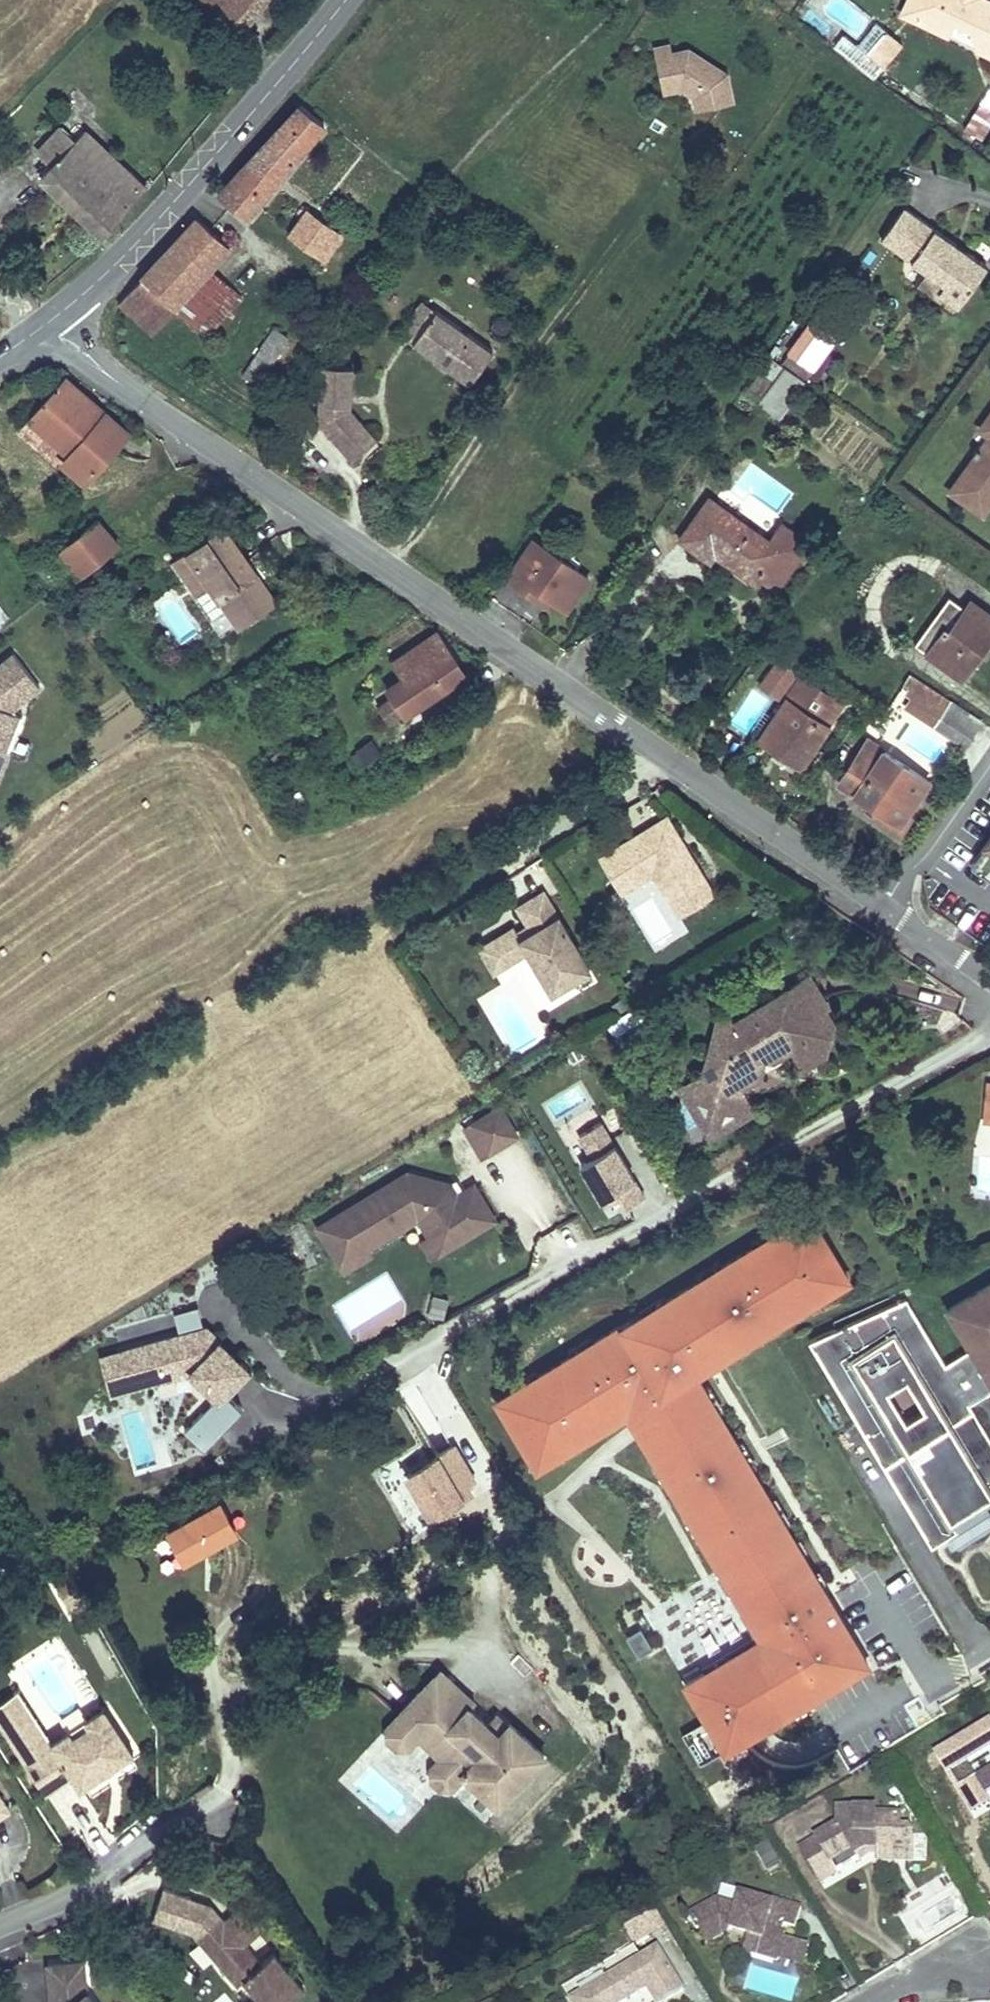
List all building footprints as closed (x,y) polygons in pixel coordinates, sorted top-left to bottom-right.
[(242,37),(272,0),(198,0),(242,37)] [(912,0),(908,0),(901,13),(914,19),(912,0)] [(914,19),(948,35),(955,21),(974,30),(973,34),(978,49),(989,54),(989,0),(912,0),(914,19)] [(887,31),(874,46),(890,59),(902,44),(887,31)] [(671,45),(654,48),(663,91),(681,87),(694,96),(697,109),(733,102),(727,74),(689,49),(672,52),(671,45)] [(883,67),(890,59),(874,46),(868,54),(883,67)] [(964,131),(982,140),(989,125),(989,87),(988,86),(964,131)] [(323,123),(299,104),(237,172),(235,170),(231,175),(233,177),(217,194),(246,217),(323,123)] [(79,138),(35,184),(98,245),(145,197),(79,138)] [(905,207),(881,239),(926,271),(944,284),(939,292),(957,305),(986,265),(964,249),(961,253),(953,247),(956,243),(905,207)] [(290,236),(323,261),(340,238),(334,234),(337,229),(308,209),(290,236)] [(229,246),(197,217),(142,277),(174,306),(209,268),(229,246)] [(964,249),(956,243),(953,247),(961,253),(964,249)] [(209,268),(174,306),(193,324),(228,286),(209,268)] [(944,284),(926,271),(916,285),(952,312),(957,305),(939,292),(944,284)] [(174,306),(142,277),(120,301),(152,330),(174,306)] [(412,342),(436,310),(423,301),(400,334),(412,342)] [(492,350),(436,310),(412,342),(469,383),(492,350)] [(275,359),(288,340),(273,330),(260,349),(275,359)] [(797,341),(781,364),(785,366),(804,379),(820,357),(797,341)] [(258,385),(275,359),(260,349),(243,375),(258,385)] [(759,403),(785,366),(781,364),(773,358),(747,394),(759,403)] [(350,409),(353,367),(321,365),(317,420),(341,448),(365,427),(350,409)] [(804,379),(785,366),(759,403),(779,418),(806,381),(804,379)] [(94,491),(140,438),(77,390),(36,429),(78,463),(70,473),(94,491)] [(979,428),(989,435),(964,470),(989,489),(989,413),(979,428)] [(376,439),(365,427),(341,448),(351,460),(376,439)] [(964,470),(950,490),(984,513),(989,505),(989,489),(964,470)] [(714,554),(718,548),(759,578),(776,590),(796,561),(770,542),(709,498),(679,539),(710,560),(714,554)] [(782,526),(770,542),(796,561),(808,545),(782,526)] [(70,551),(87,578),(120,555),(101,528),(70,551)] [(243,631),(278,608),(231,531),(183,561),(203,595),(216,587),(243,631)] [(533,539),(508,577),(522,586),(526,580),(550,597),(568,608),(589,577),(533,539)] [(718,548),(714,554),(755,584),(759,578),(718,548)] [(522,586),(508,577),(493,599),(507,608),(522,586)] [(546,603),(550,597),(526,580),(522,586),(546,603)] [(949,596),(922,634),(934,642),(926,653),(962,678),(981,653),(988,642),(989,643),(989,614),(970,600),(965,608),(949,596)] [(10,617),(0,605),(0,625),(10,617)] [(915,644),(926,653),(934,642),(922,634),(915,644)] [(0,655),(0,724),(50,681),(16,641),(0,655)] [(362,749),(457,681),(429,642),(358,686),(365,696),(338,715),(362,749)] [(989,651),(989,643),(988,642),(981,653),(986,656),(989,651)] [(780,659),(784,654),(778,649),(772,658),(778,662),(762,684),(778,696),(796,671),(780,659)] [(800,666),(784,654),(780,659),(796,671),(800,666)] [(912,675),(905,685),(910,688),(911,685),(920,691),(925,684),(912,675)] [(782,745),(806,761),(829,726),(821,720),(835,699),(801,676),(760,738),(779,751),(782,745)] [(964,745),(980,721),(925,684),(920,691),(911,685),(910,688),(908,690),(913,693),(905,705),(964,745)] [(772,701),(763,695),(750,715),(741,710),(733,722),(751,734),(772,701)] [(821,720),(829,726),(844,704),(835,699),(821,720)] [(860,751),(877,762),(884,751),(868,739),(860,751)] [(779,751),(802,767),(806,761),(782,745),(779,751)] [(907,812),(929,781),(884,751),(877,762),(860,751),(839,782),(868,802),(899,823),(907,812)] [(907,812),(899,823),(868,802),(863,808),(901,834),(914,816),(907,812)] [(709,881),(667,811),(603,850),(627,889),(658,871),(676,901),(709,881)] [(709,881),(676,901),(685,915),(718,896),(709,881)] [(519,922),(500,933),(514,957),(532,947),(556,989),(595,967),(550,887),(523,902),(534,920),(523,927),(519,922)] [(500,933),(485,941),(498,966),(514,957),(500,933)] [(735,1091),(768,1068),(785,1057),(821,1061),(826,1030),(820,1029),(809,1015),(826,1003),(802,968),(773,988),(778,996),(753,1013),(748,1006),(722,1023),(711,1023),(698,1083),(675,1099),(712,1152),(756,1121),(735,1091)] [(753,1013),(778,996),(773,988),(748,1006),(753,1013)] [(479,1108),(495,1138),(522,1123),(505,1094),(479,1108)] [(495,1138),(479,1108),(471,1113),(487,1142),(495,1138)] [(561,1137),(606,1218),(643,1198),(598,1116),(561,1137)] [(454,1170),(446,1174),(439,1166),(437,1164),(435,1163),(432,1162),(430,1162),(427,1163),(409,1170),(407,1166),(381,1180),(378,1176),(322,1207),(343,1245),(372,1229),(365,1216),(391,1201),(398,1214),(423,1200),(443,1235),(497,1205),(478,1171),(460,1181),(454,1170)] [(365,1216),(372,1229),(398,1214),(391,1201),(365,1216)] [(434,1240),(443,1235),(432,1217),(423,1222),(434,1240)] [(815,1218),(485,1388),(528,1471),(630,1418),(746,1642),(677,1678),(715,1752),(864,1676),(703,1365),(851,1289),(815,1218)] [(376,1235),(372,1229),(343,1245),(347,1251),(376,1235)] [(944,1536),(956,1529),(952,1520),(984,1500),(989,1497),(989,1492),(986,1484),(989,1482),(989,1438),(969,1403),(989,1391),(989,1284),(948,1309),(971,1348),(945,1363),(906,1298),(810,1339),(931,1544),(944,1536)] [(99,1350),(111,1398),(196,1378),(203,1409),(184,1429),(206,1449),(238,1415),(233,1390),(254,1367),(190,1307),(173,1311),(177,1332),(99,1350)] [(409,1451),(374,1470),(406,1529),(480,1489),(454,1443),(416,1463),(409,1451)] [(184,1564),(241,1532),(222,1499),(165,1530),(184,1564)] [(951,1547),(989,1523),(989,1510),(984,1500),(952,1520),(956,1529),(944,1536),(951,1547)] [(639,1657),(663,1642),(682,1673),(716,1651),(698,1623),(709,1616),(700,1603),(687,1611),(675,1591),(619,1626),(639,1657)] [(410,1715),(420,1705),(404,1689),(427,1665),(456,1693),(470,1678),(471,1678),(476,1672),(443,1640),(390,1695),(390,1707),(398,1715),(410,1715)] [(12,1681),(14,1681),(16,1681),(18,1682),(19,1683),(41,1717),(42,1718),(43,1718),(45,1718),(100,1683),(96,1677),(44,1711),(11,1659),(0,1666),(0,1682),(1,1682),(4,1687),(12,1681)] [(545,1727),(511,1694),(509,1697),(500,1706),(487,1694),(471,1678),(470,1678),(456,1693),(427,1665),(404,1689),(420,1705),(443,1727),(433,1737),(433,1749),(442,1757),(454,1757),(466,1744),(498,1776),(545,1727)] [(487,1694),(500,1706),(509,1697),(496,1685),(487,1694)] [(43,1797),(75,1778),(81,1789),(138,1757),(110,1707),(51,1741),(21,1689),(0,1701),(0,1723),(43,1797)] [(989,1808),(989,1726),(986,1720),(931,1756),(972,1819),(989,1808)] [(9,1789),(0,1775),(0,1794),(9,1789)] [(75,1780),(49,1795),(74,1838),(100,1823),(75,1780)] [(927,1832),(926,1805),(906,1806),(905,1788),(848,1792),(848,1800),(808,1823),(829,1859),(845,1850),(849,1857),(888,1834),(927,1832)] [(165,1859),(156,1890),(196,1902),(201,1908),(207,1903),(221,1919),(214,1925),(237,1953),(243,1948),(272,1982),(303,1956),(273,1920),(260,1931),(244,1912),(265,1895),(243,1870),(223,1888),(219,1891),(193,1872),(194,1868),(165,1859)] [(720,1878),(719,1878),(689,1894),(697,1909),(703,1906),(707,1914),(722,1906),(732,1909),(734,1902),(750,1907),(748,1914),(743,1930),(778,1941),(786,1915),(782,1914),(785,1906),(796,1910),(803,1888),(774,1879),(772,1884),(741,1874),(743,1870),(724,1864),(720,1878)] [(748,1914),(750,1907),(734,1902),(732,1909),(748,1914)] [(207,1903),(201,1908),(214,1925),(221,1919),(207,1903)] [(565,1969),(583,2001),(618,2001),(619,2001),(609,1983),(645,1964),(654,1982),(684,1966),(658,1919),(565,1969)] [(50,1942),(53,1978),(60,1974),(68,1985),(49,1996),(53,2001),(140,2001),(126,1981),(114,1990),(93,1956),(89,1936),(50,1942)]
